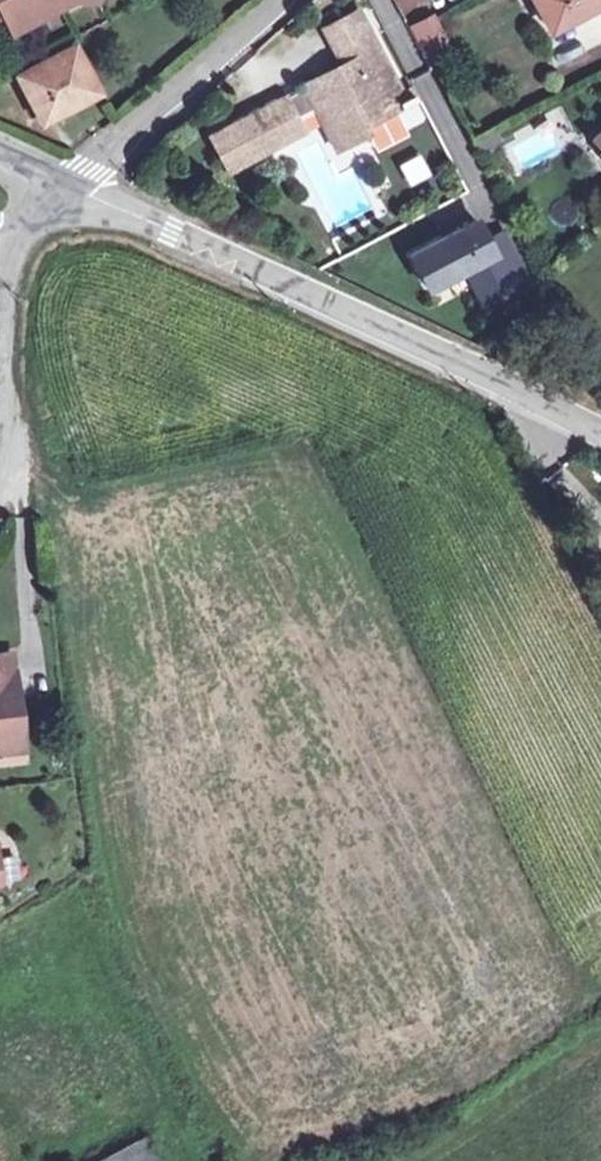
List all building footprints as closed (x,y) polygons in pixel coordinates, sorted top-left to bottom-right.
[(8,29),(58,3),(63,0),(0,0),(0,13),(8,29)] [(540,12),(558,2),(568,19),(600,2),(600,0),(533,0),(540,12)] [(558,2),(540,12),(549,29),(568,19),(558,2)] [(305,86),(225,127),(229,135),(215,141),(220,151),(217,159),(225,161),(228,166),(300,129),(294,117),(315,106),(336,147),(366,131),(362,125),(415,98),(410,89),(400,94),(357,11),(325,28),(343,64),(304,84),(305,86)] [(430,16),(409,27),(423,54),(444,43),(430,16)] [(20,74),(41,117),(95,90),(73,47),(20,74)] [(211,134),(215,141),(229,135),(225,127),(211,134)] [(592,138),(600,149),(600,131),(592,138)] [(408,189),(432,176),(420,154),(396,166),(408,189)] [(483,303),(508,290),(484,245),(487,243),(476,222),(410,256),(427,288),(465,269),(483,303)] [(508,290),(526,280),(502,233),(486,241),(487,243),(484,245),(508,290)] [(12,668),(16,668),(13,647),(0,649),(0,670),(12,668)] [(21,748),(12,668),(0,670),(0,750),(21,748)] [(144,1136),(96,1160),(157,1160),(144,1136)]
